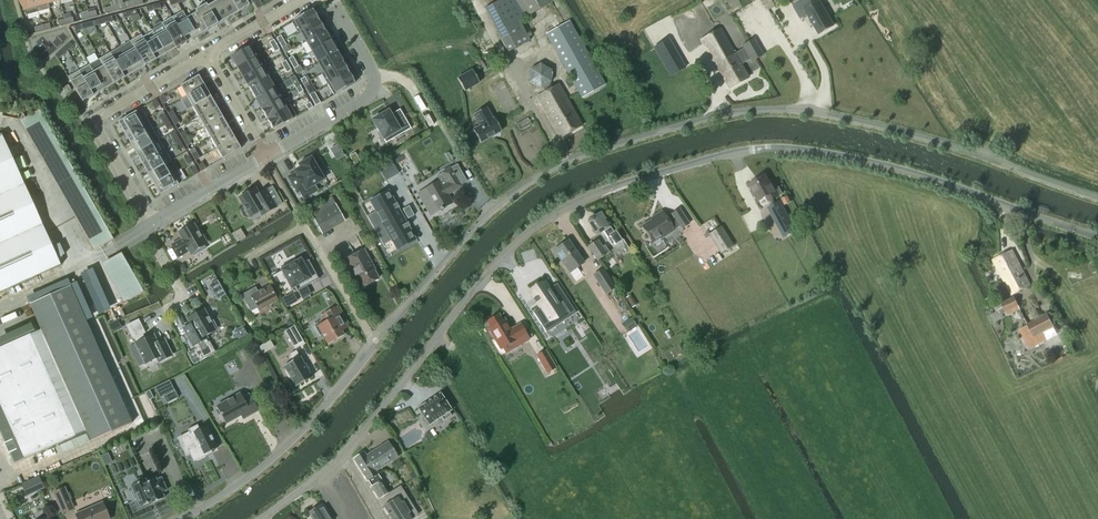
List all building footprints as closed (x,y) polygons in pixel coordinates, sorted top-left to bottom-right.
[(25,10),(26,15),(38,12),(36,7),(37,7),(35,0),(22,0),(25,10)] [(47,0),(35,0),(37,7),(36,7),(38,12),(50,9),(48,3),(48,4),(47,0)] [(217,0),(207,6),(217,24),(223,21),(222,18),(226,16),(227,18),(228,18),(217,0)] [(228,18),(227,15),(231,13),(233,15),(238,12),(231,0),(217,0),(228,18)] [(238,12),(244,9),(242,6),(248,3),(246,0),(231,0),(238,12)] [(262,6),(258,0),(254,3),(257,9),(262,6)] [(516,0),(501,0),(485,8),(508,52),(529,41),(519,21),(525,17),(516,0)] [(551,3),(550,0),(518,0),(527,16),(551,3)] [(712,19),(739,3),(737,0),(701,0),(712,19)] [(810,0),(804,0),(793,6),(800,19),(807,14),(819,34),(834,25),(819,0),(812,4),(810,0)] [(207,6),(206,3),(195,10),(196,12),(197,12),(207,30),(208,30),(206,27),(210,25),(212,27),(217,24),(207,6)] [(297,32),(318,20),(312,10),(312,9),(291,22),(297,32)] [(197,36),(186,18),(182,11),(172,17),(186,42),(187,42),(185,39),(190,37),(191,39),(197,36)] [(197,12),(196,12),(186,18),(197,36),(202,33),(201,30),(205,28),(206,30),(207,30),(197,12)] [(70,13),(64,15),(65,19),(66,25),(74,23),(72,17),(71,17),(70,13)] [(186,42),(172,17),(161,23),(176,48),(181,45),(180,42),(184,40),(186,42)] [(106,23),(105,18),(98,20),(93,21),(94,26),(99,25),(106,23)] [(306,41),(324,31),(318,20),(297,32),(297,33),(300,32),(306,41)] [(94,26),(93,21),(87,22),(81,24),(81,26),(82,29),(89,28),(94,26)] [(582,98),(604,85),(567,21),(546,34),(582,98)] [(176,48),(161,23),(162,24),(152,30),(153,31),(152,31),(165,54),(166,54),(165,51),(169,49),(170,51),(176,48)] [(735,53),(721,28),(701,39),(729,88),(748,77),(741,65),(750,60),(751,62),(763,55),(754,39),(743,46),(744,48),(735,53)] [(165,54),(152,31),(142,37),(146,44),(155,60),(161,57),(159,54),(163,52),(165,54)] [(330,41),(324,31),(306,41),(312,52),(330,41)] [(155,60),(146,44),(142,37),(141,35),(130,41),(145,66),(144,63),(148,61),(149,63),(155,60)] [(670,76),(685,68),(668,39),(653,47),(670,76)] [(145,66),(130,41),(120,47),(134,72),(140,69),(139,66),(143,64),(144,66),(145,66)] [(317,62),(336,51),(330,41),(312,52),(317,62)] [(69,42),(64,46),(64,47),(67,51),(73,46),(69,42)] [(64,46),(55,55),(57,60),(58,59),(67,51),(64,46)] [(249,46),(230,56),(230,57),(237,67),(255,56),(250,46),(249,46)] [(134,72),(120,47),(109,53),(124,78),(125,77),(123,75),(127,73),(129,75),(134,72)] [(342,62),(336,51),(317,62),(323,72),(321,73),(321,74),(342,62)] [(124,78),(109,53),(99,59),(103,66),(114,84),(119,81),(118,78),(122,76),(123,78),(124,78)] [(255,56),(237,67),(243,78),(266,64),(260,54),(255,56)] [(103,66),(99,59),(89,65),(92,71),(96,78),(103,90),(104,89),(102,87),(107,85),(108,87),(114,84),(103,66)] [(348,72),(342,62),(321,74),(327,84),(348,72)] [(266,64),(243,78),(249,88),(267,77),(262,67),(266,65),(266,64)] [(103,90),(96,78),(92,71),(89,65),(78,71),(82,78),(86,84),(93,96),(98,93),(97,90),(101,88),(102,90),(103,90)] [(472,70),(458,78),(465,91),(479,82),(472,70)] [(93,96),(86,84),(82,78),(78,71),(67,77),(81,100),(86,97),(87,99),(93,96)] [(355,83),(348,72),(327,84),(333,95),(355,83)] [(196,76),(180,86),(186,96),(202,87),(202,88),(205,86),(201,80),(198,82),(196,76)] [(294,76),(290,78),(296,89),(300,86),(294,76)] [(267,77),(249,88),(255,98),(273,88),(267,77)] [(312,90),(307,82),(303,84),(308,93),(312,90)] [(560,138),(582,125),(558,84),(537,97),(560,138)] [(66,94),(71,90),(68,85),(62,88),(66,94)] [(186,96),(180,100),(186,110),(192,107),(210,96),(207,91),(204,92),(202,88),(202,87),(186,96)] [(273,88),(255,98),(261,109),(279,98),(273,88)] [(162,104),(167,101),(163,95),(159,98),(162,104)] [(210,96),(192,107),(198,117),(214,108),(214,109),(217,107),(216,106),(213,107),(211,103),(214,102),(210,96)] [(279,98),(261,109),(267,119),(290,106),(290,105),(285,108),(279,98)] [(151,102),(155,108),(159,106),(156,99),(151,102)] [(290,106),(267,119),(273,130),(296,117),(290,106)] [(486,107),(467,118),(481,143),(502,131),(494,118),(493,119),(486,107)] [(141,108),(120,120),(123,125),(120,127),(124,132),(124,133),(127,131),(126,131),(130,128),(142,122),(147,119),(141,108)] [(214,108),(198,117),(204,128),(222,117),(219,111),(216,113),(214,109),(214,108)] [(167,113),(171,119),(175,116),(172,110),(167,113)] [(410,128),(400,110),(391,115),(388,110),(372,120),(386,143),(410,128)] [(160,117),(163,123),(168,121),(165,114),(160,117)] [(179,122),(175,116),(171,119),(174,125),(179,122)] [(222,117),(204,128),(210,138),(226,129),(229,128),(228,127),(225,128),(223,124),(226,123),(222,117)] [(129,135),(126,137),(130,143),(136,139),(148,132),(153,129),(147,119),(142,122),(130,128),(126,131),(127,131),(129,135)] [(167,129),(171,127),(168,121),(163,123),(167,129)] [(136,139),(130,143),(133,148),(136,147),(138,151),(135,152),(136,154),(139,152),(138,151),(142,149),(154,143),(159,140),(153,129),(148,132),(136,139)] [(226,129),(210,138),(216,148),(234,138),(231,132),(228,134),(226,129)] [(175,144),(180,141),(174,131),(169,134),(175,144)] [(179,134),(183,140),(188,137),(184,131),(179,134)] [(60,265),(1,134),(0,134),(0,292),(60,265)] [(191,143),(188,137),(183,140),(186,146),(191,143)] [(234,138),(216,148),(222,159),(238,150),(235,145),(238,143),(234,138)] [(141,156),(138,158),(142,163),(148,160),(165,150),(159,140),(154,143),(142,149),(138,151),(139,152),(141,156)] [(179,150),(183,147),(180,141),(175,144),(179,150)] [(148,160),(142,163),(145,169),(148,167),(150,172),(147,173),(148,174),(151,173),(150,172),(154,170),(166,163),(171,161),(170,160),(165,150),(148,160)] [(199,158),(196,152),(191,154),(195,160),(199,158)] [(187,165),(192,162),(188,156),(184,159),(187,165)] [(325,177),(321,171),(319,172),(310,158),(309,159),(308,157),(300,162),(301,164),(299,165),(301,168),(295,171),(296,173),(288,177),(297,192),(298,191),(303,200),(318,191),(314,184),(323,179),(322,178),(325,177)] [(202,162),(197,165),(201,171),(206,169),(202,162)] [(153,177),(150,179),(153,184),(160,180),(172,174),(166,163),(154,170),(150,172),(151,173),(153,177)] [(439,181),(420,193),(423,199),(428,197),(436,211),(440,209),(441,211),(443,209),(442,208),(451,202),(447,194),(460,186),(454,175),(461,171),(456,164),(450,168),(442,173),(445,178),(439,181)] [(198,173),(195,167),(190,169),(193,176),(198,173)] [(160,180),(153,184),(157,190),(159,188),(162,194),(183,182),(177,171),(172,174),(160,180)] [(767,197),(769,201),(782,194),(779,188),(774,190),(770,183),(769,183),(765,176),(749,184),(758,201),(767,197)] [(248,192),(238,198),(244,207),(243,210),(246,214),(248,215),(249,217),(258,212),(260,215),(267,211),(275,207),(281,203),(278,197),(271,200),(265,190),(258,194),(256,190),(250,194),(248,192)] [(388,191),(370,201),(376,212),(383,225),(401,215),(398,208),(399,207),(398,207),(397,208),(395,205),(397,204),(396,203),(395,204),(388,191)] [(793,219),(790,221),(779,201),(770,207),(786,236),(798,229),(793,219)] [(320,230),(343,217),(335,204),(312,217),(320,230)] [(409,206),(402,209),(405,214),(411,211),(409,206)] [(681,229),(688,224),(679,209),(671,214),(674,217),(668,221),(662,211),(653,217),(654,219),(642,226),(652,242),(660,237),(661,239),(680,226),(681,229)] [(414,215),(411,211),(405,214),(407,219),(414,215)] [(604,220),(600,214),(597,216),(593,216),(590,218),(588,222),(597,235),(604,230),(607,235),(606,236),(612,245),(621,239),(612,227),(610,228),(609,227),(610,226),(605,219),(604,220)] [(406,223),(401,215),(383,225),(392,240),(396,249),(415,239),(408,227),(409,226),(408,226),(406,224),(408,224),(407,223),(406,223)] [(204,243),(206,242),(201,233),(199,234),(193,224),(178,233),(182,240),(179,242),(178,240),(171,244),(179,257),(189,251),(190,253),(205,244),(204,243)] [(708,234),(721,253),(733,246),(720,226),(708,234)] [(239,230),(232,234),(237,242),(243,238),(239,230)] [(569,273),(583,263),(578,256),(567,240),(553,250),(564,266),(569,273)] [(597,240),(587,246),(597,261),(609,253),(604,245),(601,247),(597,240)] [(361,286),(378,277),(366,257),(367,256),(363,249),(345,259),(354,275),(355,274),(361,286)] [(1002,278),(1021,268),(1012,250),(993,260),(1002,278)] [(311,294),(306,285),(318,279),(308,261),(302,264),(300,260),(291,264),(290,263),(281,268),(282,269),(281,270),(293,293),(297,290),(302,299),(311,294)] [(181,265),(176,267),(180,274),(187,270),(184,266),(181,265)] [(1021,268),(1002,278),(1011,295),(1018,292),(1019,294),(1023,292),(1022,289),(1030,285),(1021,268)] [(605,294),(614,288),(602,269),(593,275),(605,294)] [(544,282),(530,291),(536,301),(540,308),(536,310),(533,312),(546,332),(546,331),(544,328),(564,314),(566,318),(575,312),(575,313),(576,312),(560,289),(557,283),(549,288),(544,282)] [(70,286),(29,304),(41,330),(0,348),(0,433),(14,464),(86,432),(91,442),(131,424),(70,286)] [(277,300),(270,286),(258,293),(257,290),(253,289),(241,295),(250,312),(257,308),(258,310),(277,300)] [(630,295),(625,298),(632,308),(636,305),(630,295)] [(1013,296),(1005,301),(1009,310),(1005,312),(1007,315),(1014,311),(1013,308),(1018,306),(1013,296)] [(995,301),(992,302),(997,314),(999,313),(1000,315),(1005,312),(1009,310),(1005,301),(997,304),(995,301)] [(339,327),(346,323),(336,305),(323,313),(326,319),(317,325),(318,325),(315,326),(320,335),(322,333),(328,343),(343,334),(339,327)] [(190,323),(182,328),(186,334),(193,346),(194,345),(196,349),(195,350),(187,354),(193,364),(200,359),(215,351),(209,342),(208,342),(205,338),(207,338),(205,335),(215,330),(214,328),(217,327),(212,318),(209,320),(203,309),(200,311),(198,309),(190,314),(191,316),(187,318),(190,323)] [(501,320),(498,314),(487,321),(490,327),(488,328),(500,348),(510,342),(514,348),(529,339),(520,324),(510,330),(504,319),(501,320)] [(1029,335),(1023,338),(1029,350),(1047,341),(1043,333),(1054,327),(1047,314),(1027,324),(1027,325),(1024,327),(1029,335)] [(126,326),(133,339),(134,338),(137,343),(135,344),(145,363),(157,358),(159,362),(172,355),(165,342),(158,345),(153,335),(145,339),(142,334),(145,333),(138,320),(126,326)] [(294,325),(285,331),(295,348),(304,342),(294,325)] [(237,329),(236,334),(239,338),(246,334),(242,327),(237,329)] [(299,356),(296,350),(290,354),(293,360),(284,365),(286,369),(285,370),(289,377),(290,376),(296,386),(312,376),(300,356),(299,356)] [(537,356),(547,373),(555,368),(545,350),(537,356)] [(159,398),(174,391),(168,380),(154,387),(159,398)] [(244,418),(259,409),(250,394),(243,397),(240,393),(218,406),(227,422),(242,414),(244,418)] [(443,421),(451,416),(448,412),(451,410),(440,393),(418,408),(429,425),(440,417),(443,421)] [(189,449),(187,450),(193,462),(212,452),(211,450),(217,447),(206,425),(199,429),(197,424),(187,429),(190,434),(183,437),(189,449)] [(430,431),(423,435),(427,441),(433,436),(430,431)] [(366,455),(369,460),(369,459),(371,462),(370,462),(376,471),(390,462),(392,462),(395,460),(396,458),(398,457),(388,441),(384,444),(366,455)] [(364,451),(353,458),(367,480),(367,479),(371,485),(381,479),(378,474),(376,471),(370,462),(371,462),(369,459),(369,460),(366,455),(364,451)] [(112,462),(108,453),(101,456),(105,466),(112,462)] [(39,476),(21,484),(25,494),(43,485),(39,476)] [(136,498),(140,506),(148,503),(148,504),(164,498),(161,492),(166,490),(160,478),(156,480),(155,478),(146,482),(145,479),(130,485),(133,491),(131,491),(134,499),(136,498)] [(371,485),(371,486),(378,498),(389,491),(381,479),(371,485)] [(412,517),(417,514),(399,486),(387,494),(391,501),(383,506),(391,518),(409,518),(412,517)] [(73,508),(64,488),(54,493),(63,513),(73,508)] [(102,503),(76,515),(77,518),(109,518),(102,503)] [(326,513),(321,504),(308,512),(313,518),(330,518),(326,513)]
